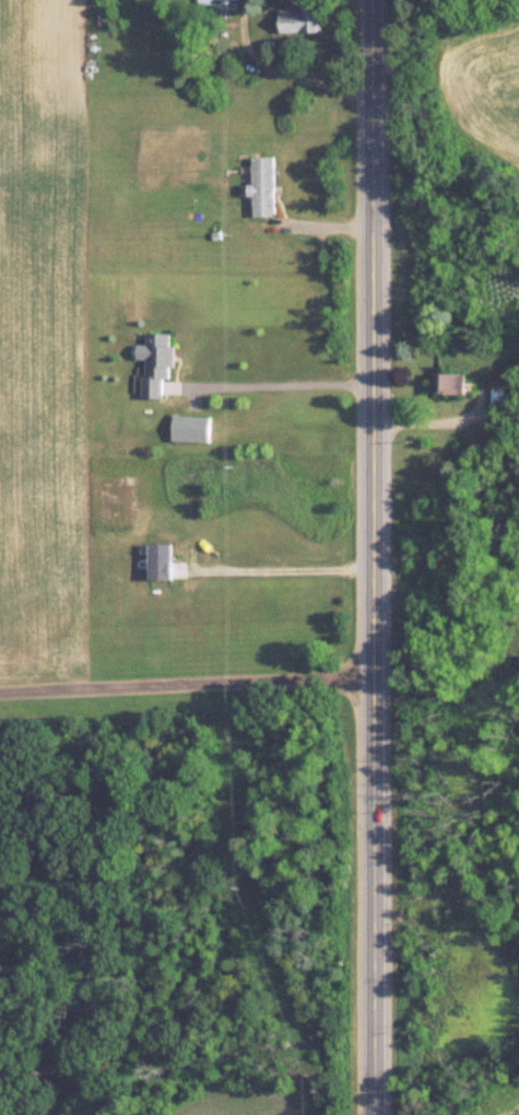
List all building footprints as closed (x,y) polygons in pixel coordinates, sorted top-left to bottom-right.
[(324,32),(325,8),(283,8),(282,31),(324,32)] [(276,156),(253,156),(253,216),(276,216),(276,156)] [(175,333),(147,332),(145,398),(163,398),(164,377),(174,377),(175,333)] [(465,394),(465,373),(438,373),(438,394),(465,394)] [(505,407),(505,388),(492,388),(492,406),(505,407)] [(173,415),(173,441),(211,442),(211,416),(173,415)] [(152,554),(152,579),(174,579),(174,544),(143,544),(143,554),(152,554)]
